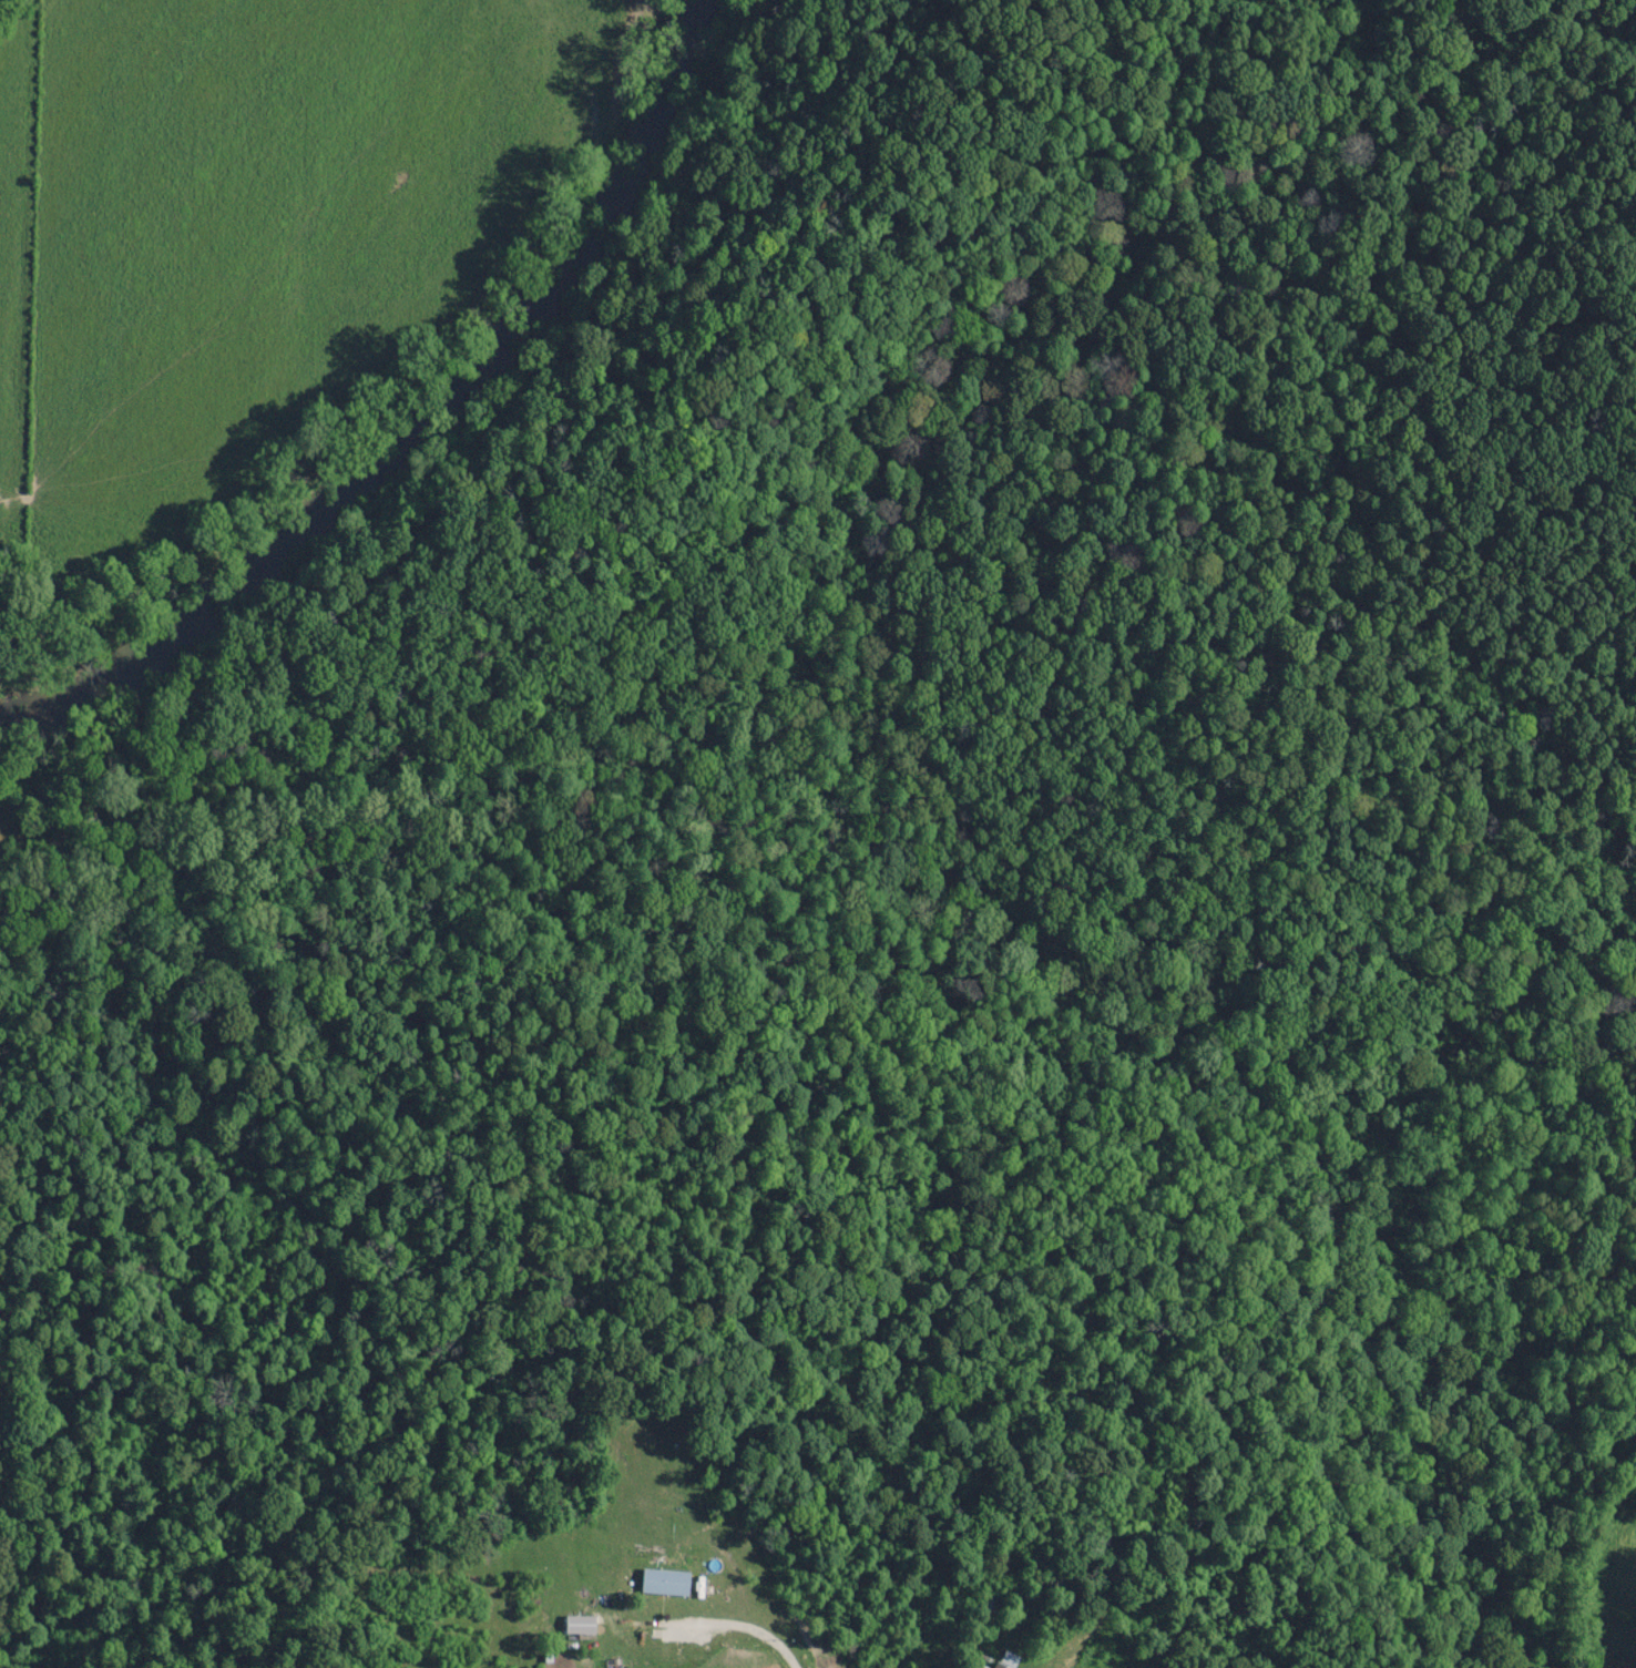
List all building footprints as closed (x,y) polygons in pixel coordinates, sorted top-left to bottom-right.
[(686,1595),(687,1572),(639,1570),(638,1593),(686,1595)] [(593,1616),(562,1616),(562,1635),(593,1635),(593,1616)]
